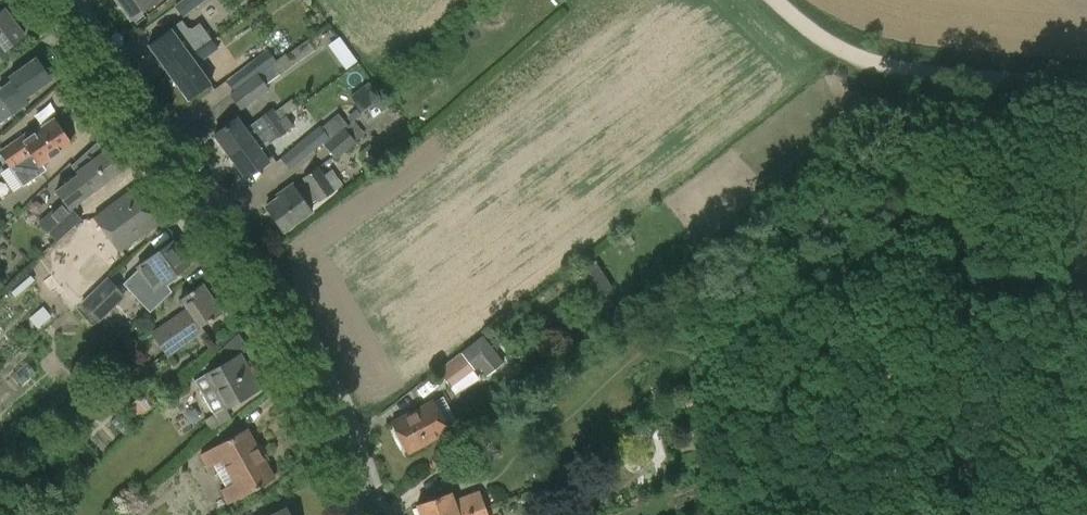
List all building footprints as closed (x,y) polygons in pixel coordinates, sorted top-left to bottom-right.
[(168,0),(116,0),(130,19),(144,9),(147,15),(168,0)] [(184,17),(206,0),(185,0),(176,7),(184,17)] [(7,56),(3,51),(24,36),(3,8),(0,10),(0,61),(7,56)] [(187,33),(179,22),(148,44),(168,72),(213,39),(208,32),(207,33),(201,26),(191,33),(187,33)] [(220,49),(213,39),(168,72),(188,100),(211,84),(197,65),(220,49)] [(226,81),(234,91),(275,60),(268,50),(226,81)] [(350,51),(340,59),(348,69),(358,61),(350,51)] [(51,79),(50,78),(54,75),(46,63),(42,66),(35,57),(0,82),(0,84),(7,94),(4,96),(15,112),(29,102),(25,97),(51,79)] [(277,62),(275,60),(234,91),(235,92),(230,96),(241,110),(270,90),(266,85),(281,74),(274,64),(277,62)] [(349,96),(362,113),(380,99),(368,82),(349,96)] [(280,119),(286,115),(297,107),(292,99),(275,111),(273,108),(261,117),(262,118),(269,127),(280,119)] [(280,119),(269,127),(277,139),(294,126),(286,115),(280,119)] [(368,124),(361,116),(325,145),(336,159),(357,143),(356,141),(365,134),(361,129),(368,124)] [(237,118),(214,135),(229,156),(269,127),(262,118),(246,129),(237,118)] [(39,125),(15,142),(0,152),(0,153),(23,186),(39,175),(34,168),(70,143),(53,119),(41,127),(39,125)] [(280,159),(291,171),(330,138),(320,126),(280,159)] [(269,127),(229,156),(245,178),(268,161),(261,151),(277,139),(269,127)] [(120,171),(105,150),(100,154),(94,146),(73,166),(79,174),(56,191),(61,198),(38,221),(57,241),(80,220),(70,209),(120,171)] [(343,185),(332,169),(325,175),(320,167),(309,175),(311,178),(296,188),(293,185),(280,194),(281,196),(266,206),(283,231),(314,210),(309,203),(316,198),(319,203),(343,185)] [(159,222),(133,188),(95,217),(120,251),(159,222)] [(172,241),(138,266),(154,288),(157,293),(169,285),(166,280),(189,264),(172,241)] [(81,303),(100,322),(126,296),(107,277),(81,303)] [(180,298),(187,309),(153,333),(168,356),(203,332),(200,327),(222,312),(202,283),(180,298)] [(482,335),(460,352),(474,370),(479,367),(486,377),(504,363),(482,335)] [(240,354),(205,373),(206,375),(195,380),(214,413),(225,407),(259,388),(240,354)] [(438,371),(451,388),(473,371),(460,354),(438,371)] [(128,408),(138,419),(156,403),(146,392),(128,408)] [(407,453),(450,431),(434,400),(391,423),(407,453)] [(225,407),(214,413),(205,418),(210,429),(231,418),(225,407)] [(209,469),(215,465),(220,475),(260,453),(246,428),(215,446),(215,447),(201,455),(209,469)] [(473,470),(501,455),(494,442),(465,457),(473,470)] [(260,453),(220,475),(227,486),(221,490),(228,503),(240,496),(242,496),(274,478),(260,453)] [(417,504),(421,514),(463,514),(485,507),(479,490),(454,499),(451,492),(417,504)] [(68,512),(60,504),(49,514),(65,514),(68,512)] [(485,507),(463,514),(488,514),(485,507)]
